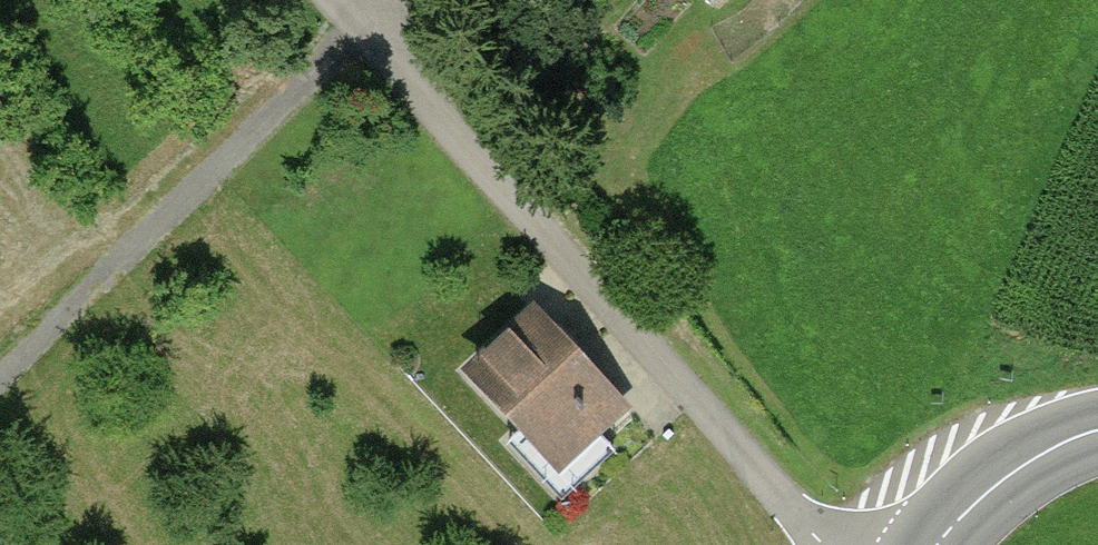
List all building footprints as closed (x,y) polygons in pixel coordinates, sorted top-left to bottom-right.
[(543,294),(466,373),(588,492),(665,413),(543,294)]
